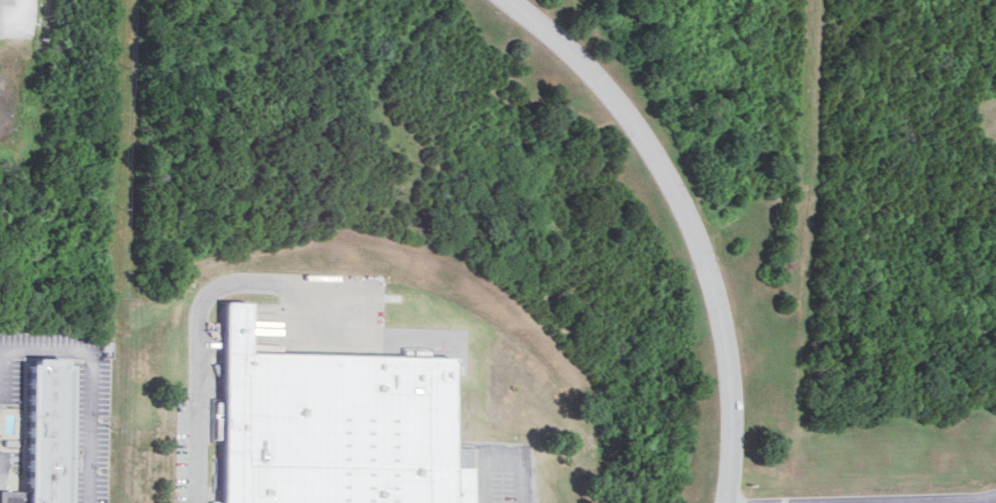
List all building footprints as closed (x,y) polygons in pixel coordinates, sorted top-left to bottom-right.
[(469,453),(449,452),(452,362),(248,354),(250,304),(226,303),(219,502),(467,502),(469,453)] [(67,366),(63,502),(0,502),(0,492),(21,493),(24,367),(30,367),(30,359),(58,360),(58,366),(67,366)]
